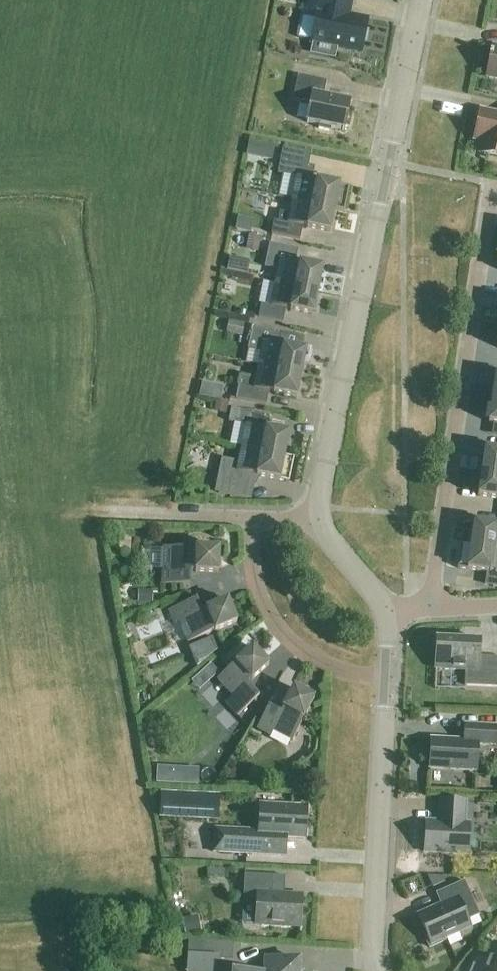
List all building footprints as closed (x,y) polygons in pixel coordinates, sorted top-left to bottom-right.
[(310,5),(318,6),(311,42),(317,43),(315,56),(339,61),(342,48),(360,52),(362,41),(365,42),(367,31),(364,31),(367,20),(347,16),(350,0),(311,0),(310,5)] [(492,46),(486,77),(496,80),(496,47),(492,46)] [(326,81),(297,75),(292,100),(309,103),(305,122),(319,125),(318,129),(330,131),(331,128),(344,130),(345,127),(349,127),(351,115),(347,115),(351,99),(323,93),(326,81)] [(480,109),(473,141),(480,142),(478,153),(496,157),(496,113),(480,109)] [(282,148),(280,160),(277,173),(296,177),(291,200),(334,210),(344,212),(349,187),(312,180),(314,167),(308,166),(311,154),(282,148)] [(273,221),(271,234),(299,240),(302,227),(330,233),(334,210),(291,200),(289,214),(279,212),(277,222),(273,221)] [(317,292),(322,268),(295,263),(297,250),(269,244),(264,267),(277,270),(275,283),(317,292)] [(317,292),(275,283),(270,306),(261,304),(258,318),(283,323),(285,310),(313,315),(317,292)] [(228,321),(226,334),(242,337),(244,324),(228,321)] [(301,375),(305,351),(278,345),(281,332),(252,327),(247,350),(260,352),(258,366),(301,375)] [(301,375),(258,366),(255,379),(240,376),(235,399),(266,405),(268,392),(296,398),(301,375)] [(215,385),(212,400),(213,400),(216,400),(220,401),(223,387),(215,385)] [(491,399),(488,423),(496,424),(496,400),(491,399)] [(226,411),(228,403),(220,401),(216,400),(214,409),(226,411)] [(264,415),(239,410),(239,409),(231,408),(229,421),(236,423),(246,425),(241,448),(284,457),(284,456),(289,434),(261,428),(264,415)] [(221,458),(216,481),(214,492),(251,499),(253,487),(260,477),(288,483),(293,458),(284,456),(284,457),(241,448),(238,461),(221,458)] [(481,473),(496,475),(496,451),(484,449),(481,473)] [(481,473),(477,496),(496,499),(496,475),(481,473)] [(470,545),(470,546),(496,550),(496,526),(473,522),(470,545)] [(470,545),(461,544),(457,569),(494,574),(492,587),(496,588),(496,550),(470,546),(470,545)] [(163,547),(162,570),(161,584),(189,585),(190,572),(218,573),(219,549),(163,547)] [(152,591),(138,590),(137,604),(152,604),(152,591)] [(236,623),(227,600),(201,611),(196,599),(168,611),(173,624),(178,622),(187,643),(236,623)] [(188,647),(197,667),(217,650),(212,637),(188,647)] [(480,641),(436,639),(434,669),(466,670),(465,686),(496,687),(496,657),(479,657),(480,641)] [(268,665),(252,648),(216,680),(232,697),(225,703),(237,716),(258,697),(247,684),(268,665)] [(268,707),(256,729),(269,736),(271,731),(292,742),(314,699),(292,688),(279,713),(268,707)] [(463,741),(431,739),(429,769),(476,771),(477,745),(495,746),(496,726),(464,725),(463,741)] [(157,762),(156,779),(199,780),(200,764),(157,762)] [(219,815),(219,789),(160,788),(159,814),(219,815)] [(439,823),(426,822),(425,852),(467,854),(468,824),(463,824),(464,803),(440,801),(439,823)] [(214,829),(213,853),(285,856),(286,838),(305,840),(307,807),(259,804),(258,831),(214,829)] [(300,927),(302,895),(272,894),(273,876),(244,874),(242,905),(256,905),(255,925),(300,927)] [(464,881),(435,894),(440,905),(417,915),(425,932),(422,933),(429,948),(444,941),(443,939),(470,927),(467,921),(479,916),(471,897),(477,894),(471,883),(466,885),(464,881)] [(198,917),(182,920),(184,935),(201,932),(198,917)] [(233,942),(190,940),(189,970),(217,970),(218,960),(232,961),(233,942)] [(493,945),(483,970),(496,970),(496,946),(493,945)] [(298,968),(295,968),(296,960),(265,958),(264,970),(298,970),(298,968)]
